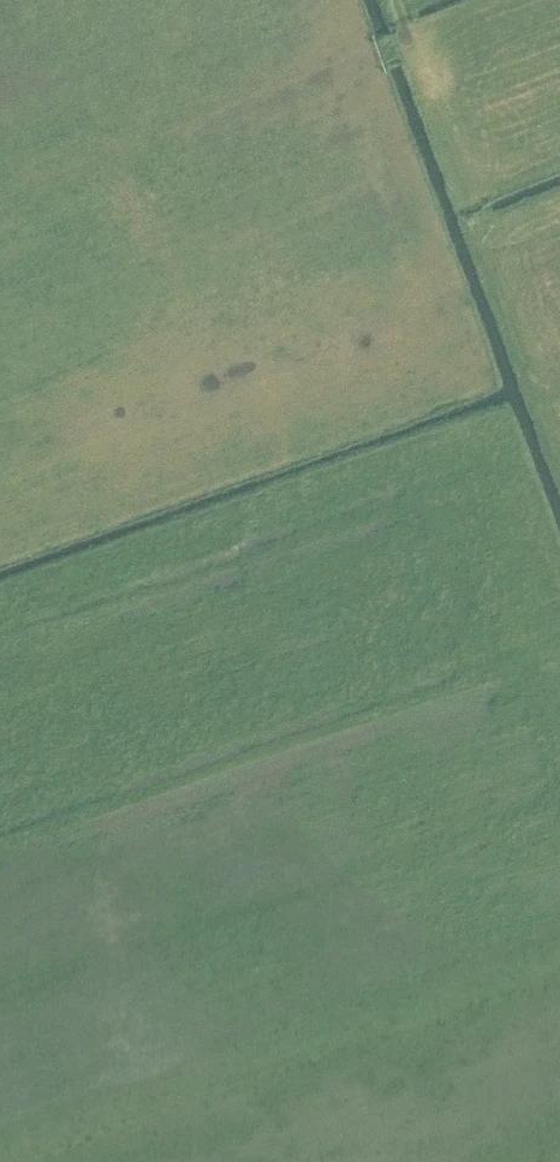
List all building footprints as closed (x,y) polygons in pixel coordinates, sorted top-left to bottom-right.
[(425,49),(417,26),(406,30),(414,53),(425,49)]
